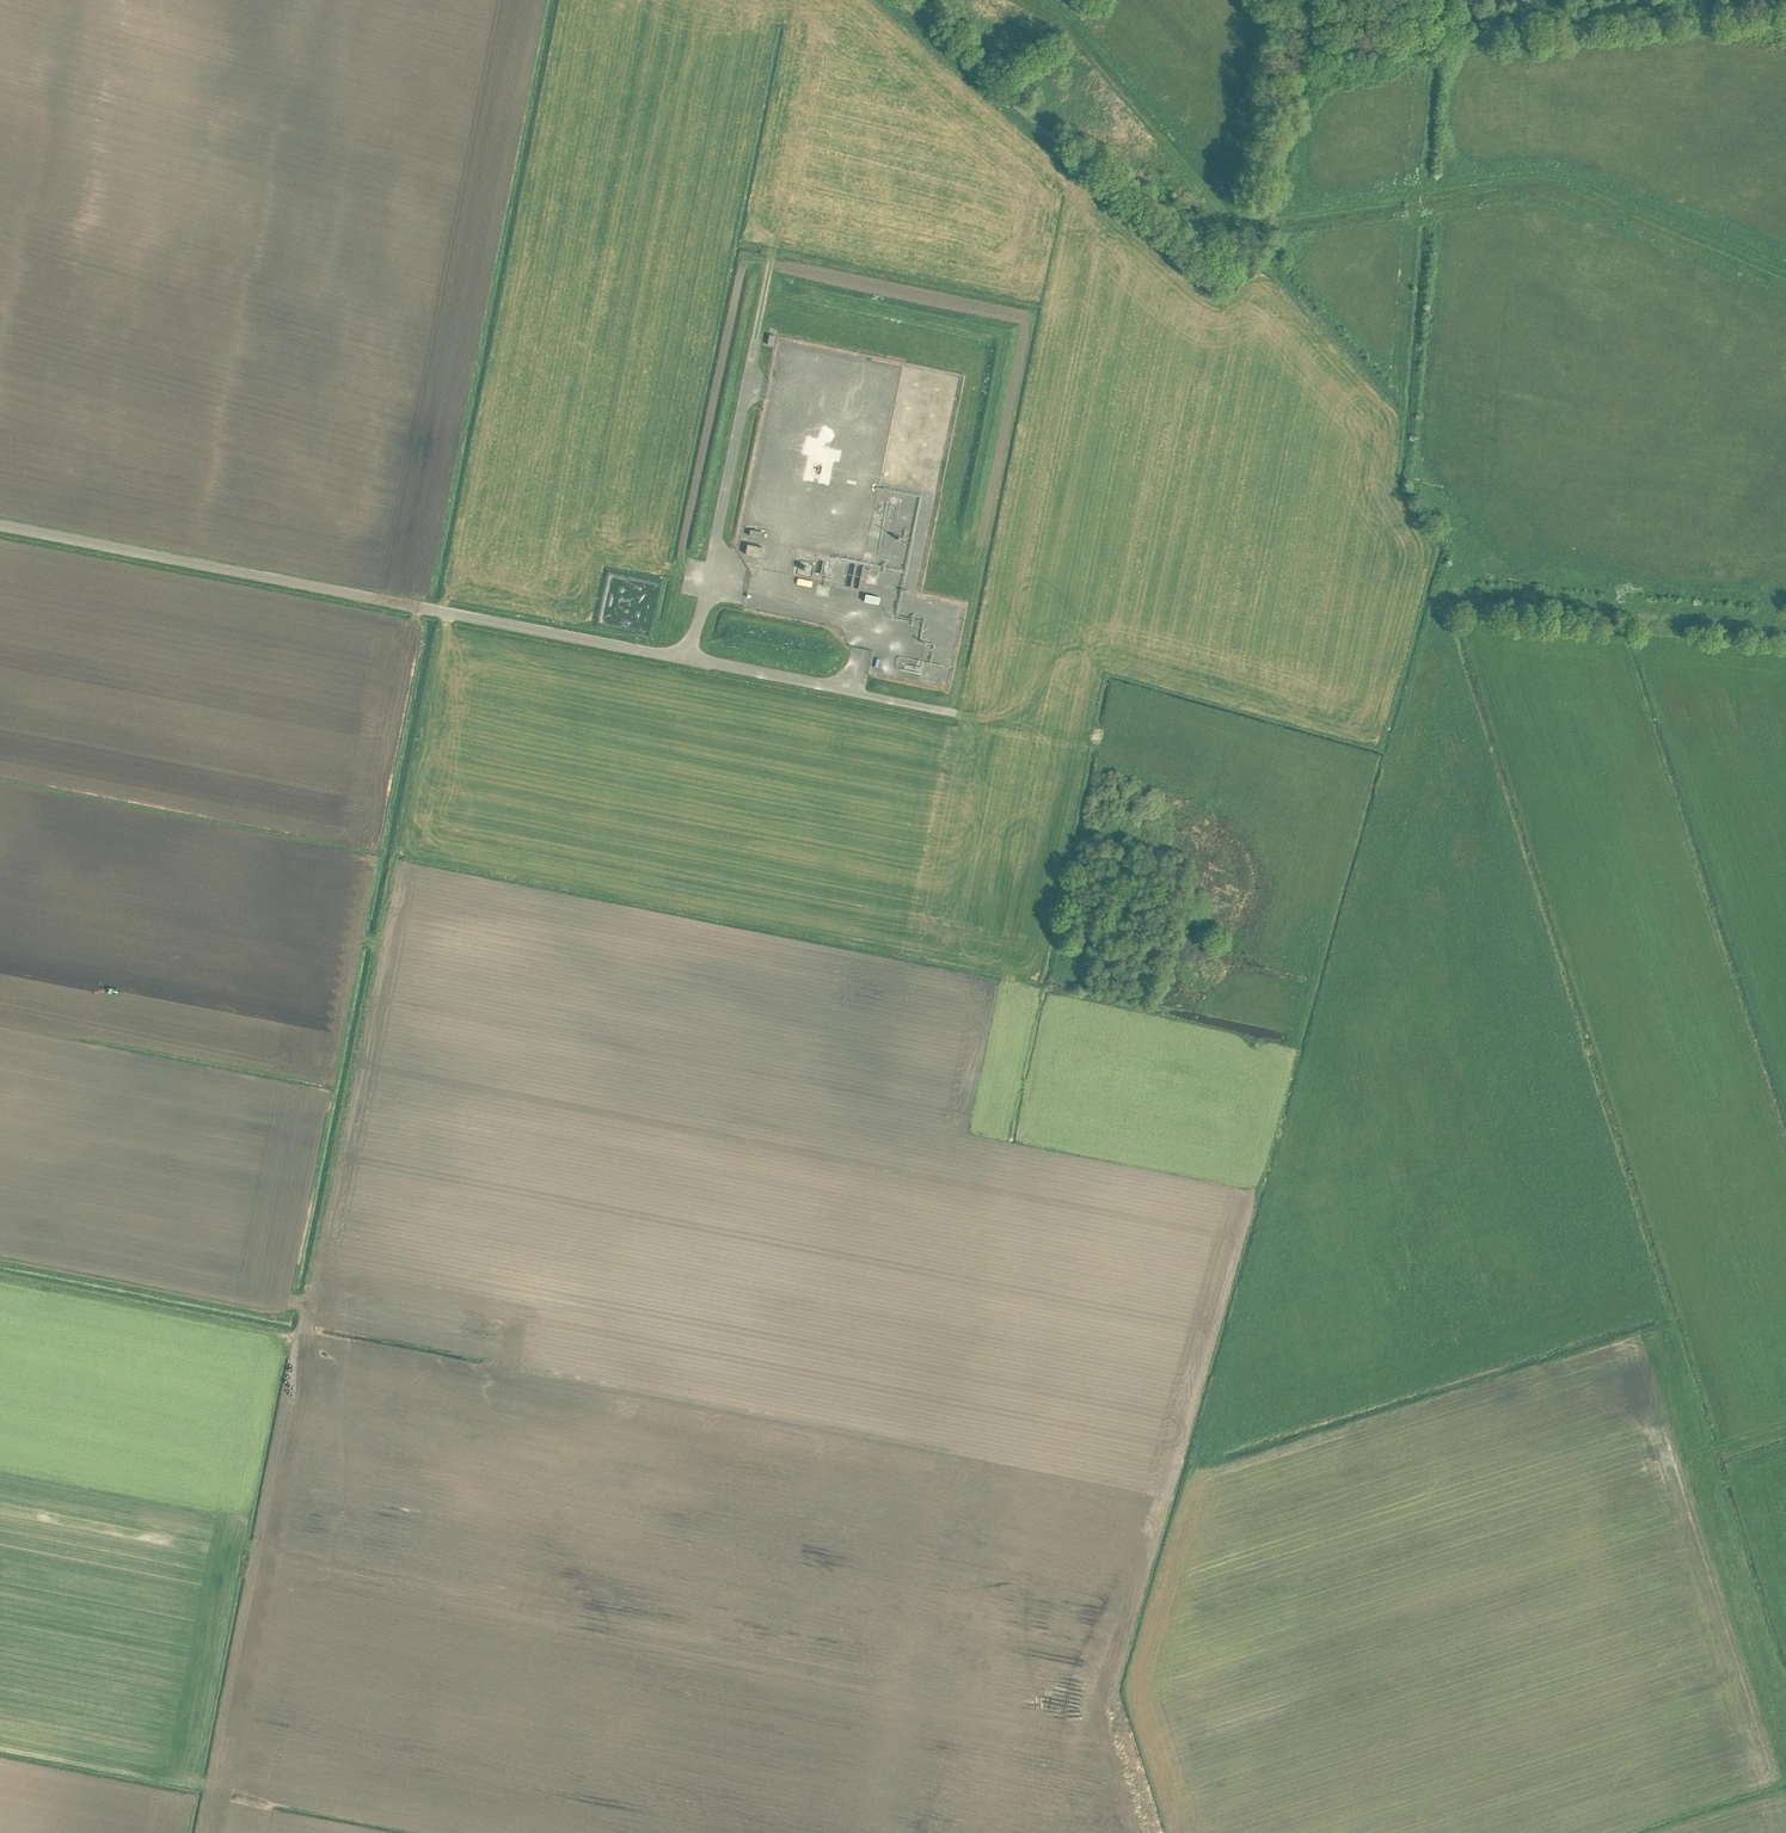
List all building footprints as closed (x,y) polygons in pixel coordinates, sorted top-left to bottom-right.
[(760,558),(761,548),(746,545),(744,554),(760,558)]
